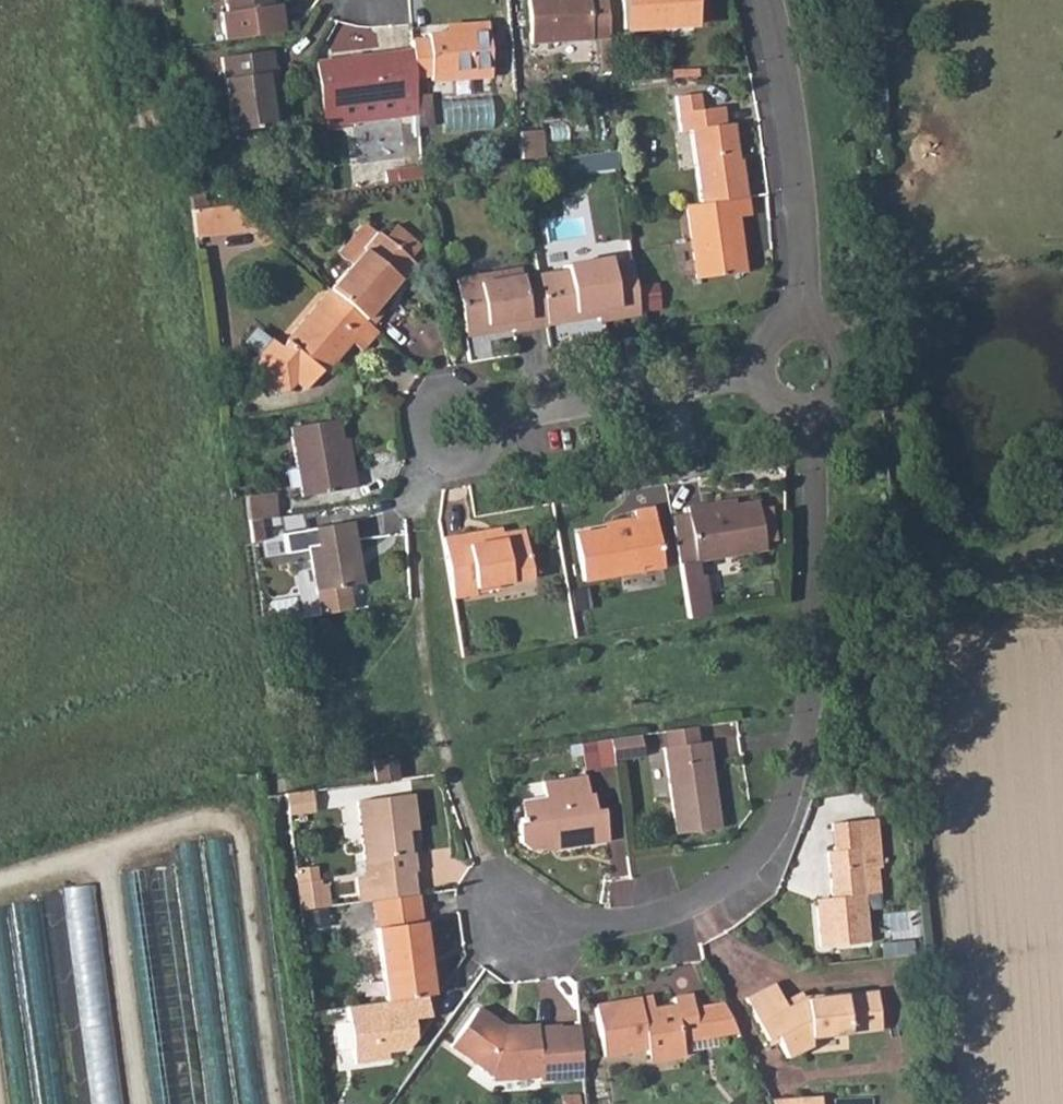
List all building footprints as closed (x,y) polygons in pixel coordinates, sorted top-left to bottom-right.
[(225,11),(219,12),(222,41),(282,32),(278,5),(272,5),(271,0),(224,0),(225,11)] [(529,43),(607,40),(605,0),(526,0),(529,43)] [(624,28),(654,26),(692,24),(690,0),(622,0),(624,28)] [(368,46),(374,30),(340,17),(334,33),(368,46)] [(427,40),(412,41),(412,51),(414,76),(430,76),(430,81),(489,77),(485,24),(453,26),(454,33),(427,35),(427,40)] [(273,127),(266,72),(275,72),(272,51),(221,57),(231,132),(273,127)] [(412,51),(315,62),(323,128),(344,125),(344,124),(341,106),(399,99),(401,116),(416,115),(415,97),(414,76),(412,51)] [(275,72),(266,72),(273,127),(279,126),(275,96),(278,96),(275,72)] [(690,131),(700,204),(743,198),(739,161),(736,162),(731,125),(724,125),(722,108),(700,111),(698,93),(674,97),(679,132),(690,131)] [(399,99),(341,106),(344,124),(401,116),(399,99)] [(522,155),(544,153),(541,129),(519,131),(522,155)] [(395,171),(396,182),(421,178),(419,167),(395,171)] [(700,204),(684,206),(688,239),(694,280),(736,274),(733,248),(738,248),(734,219),(746,217),(743,198),(700,204)] [(248,204),(196,204),(196,233),(247,233),(248,204)] [(375,236),(328,290),(369,326),(382,312),(375,306),(396,280),(399,283),(416,263),(379,232),(375,236)] [(738,248),(733,248),(736,274),(741,273),(738,248)] [(565,272),(537,276),(545,326),(576,321),(574,315),(594,312),(596,323),(638,316),(630,263),(609,266),(607,259),(565,266),(565,272)] [(519,270),(455,281),(464,334),(487,331),(487,327),(511,323),(513,333),(545,327),(545,326),(537,276),(536,275),(520,278),(519,270)] [(359,350),(375,331),(369,326),(328,290),(279,348),(269,338),(254,355),(256,379),(272,393),(286,392),(295,382),(302,390),(346,339),(359,350)] [(346,472),(341,439),(338,420),(288,428),(300,497),(355,488),(352,471),(346,472)] [(348,438),(341,439),(346,472),(352,471),(348,438)] [(273,494),(243,498),(246,520),(276,517),(273,494)] [(734,499),(703,505),(705,510),(736,505),(734,499)] [(687,562),(677,564),(687,619),(710,614),(703,574),(698,575),(695,560),(765,550),(756,502),(736,505),(705,510),(703,505),(686,508),(687,516),(693,554),(686,556),(687,562)] [(634,524),(603,530),(574,533),(582,581),(661,568),(652,508),(632,512),(633,519),(634,524)] [(687,516),(670,518),(677,564),(687,562),(686,556),(693,554),(687,516)] [(633,519),(602,523),(603,530),(634,524),(633,519)] [(349,522),(304,529),(319,616),(349,611),(345,586),(359,584),(349,522)] [(497,530),(465,535),(465,540),(484,537),(485,543),(499,540),(498,534),(497,530)] [(465,535),(441,539),(451,597),(475,593),(473,587),(530,578),(522,531),(498,534),(499,540),(485,543),(484,537),(465,540),(465,535)] [(719,753),(741,751),(738,719),(715,721),(719,753)] [(665,747),(698,742),(696,726),(663,730),(665,747)] [(640,734),(610,738),(612,760),(643,755),(640,734)] [(612,760),(610,738),(579,743),(583,770),(613,765),(612,760)] [(665,747),(663,747),(676,834),(718,828),(706,741),(698,742),(665,747)] [(392,757),(371,760),(374,783),(395,781),(392,757)] [(521,816),(513,817),(517,842),(529,850),(546,847),(545,842),(552,841),(554,849),(607,841),(601,810),(593,811),(590,794),(586,795),(583,776),(542,782),(544,797),(519,801),(521,816)] [(286,791),(290,813),(316,809),(313,787),(286,791)] [(353,878),(358,903),(376,901),(412,896),(409,873),(413,873),(411,854),(406,855),(404,832),(408,831),(414,831),(410,795),(355,801),(364,877),(353,878)] [(830,906),(815,907),(819,947),(866,943),(863,908),(859,869),(874,868),(878,867),(875,819),(828,824),(831,851),(825,852),(829,899),(830,906)] [(874,868),(859,869),(863,908),(877,907),(874,868)] [(97,882),(68,885),(94,1103),(124,1103),(97,882)] [(311,887),(314,908),(321,907),(319,886),(311,887)] [(295,889),(297,910),(314,908),(311,887),(295,889)] [(379,928),(375,928),(385,1001),(424,995),(432,994),(421,922),(425,921),(421,896),(412,896),(376,901),(379,928)] [(829,899),(814,900),(815,907),(830,906),(829,899)] [(787,1007),(783,999),(774,982),(744,997),(766,1039),(777,1035),(788,1057),(813,1045),(811,1037),(882,1028),(879,992),(805,999),(787,1007)] [(427,1017),(424,995),(385,1001),(344,1006),(352,1064),(386,1060),(385,1052),(404,1050),(413,1038),(410,1019),(427,1017)] [(674,1006),(642,1012),(639,998),(593,1006),(603,1056),(646,1049),(647,1054),(664,1052),(665,1058),(684,1055),(681,1037),(698,1034),(694,1007),(691,995),(673,998),(674,1006)] [(722,1004),(709,1005),(714,1035),(736,1032),(722,1004)] [(709,1005),(694,1007),(698,1034),(699,1037),(714,1035),(709,1005)] [(447,1045),(490,1076),(539,1073),(539,1076),(539,1081),(562,1079),(582,1078),(578,1028),(559,1029),(559,1027),(537,1028),(537,1024),(513,1026),(513,1031),(502,1031),(498,1028),(500,1024),(474,1007),(447,1045)] [(562,1103),(583,1103),(583,1095),(562,1096),(562,1103)]
